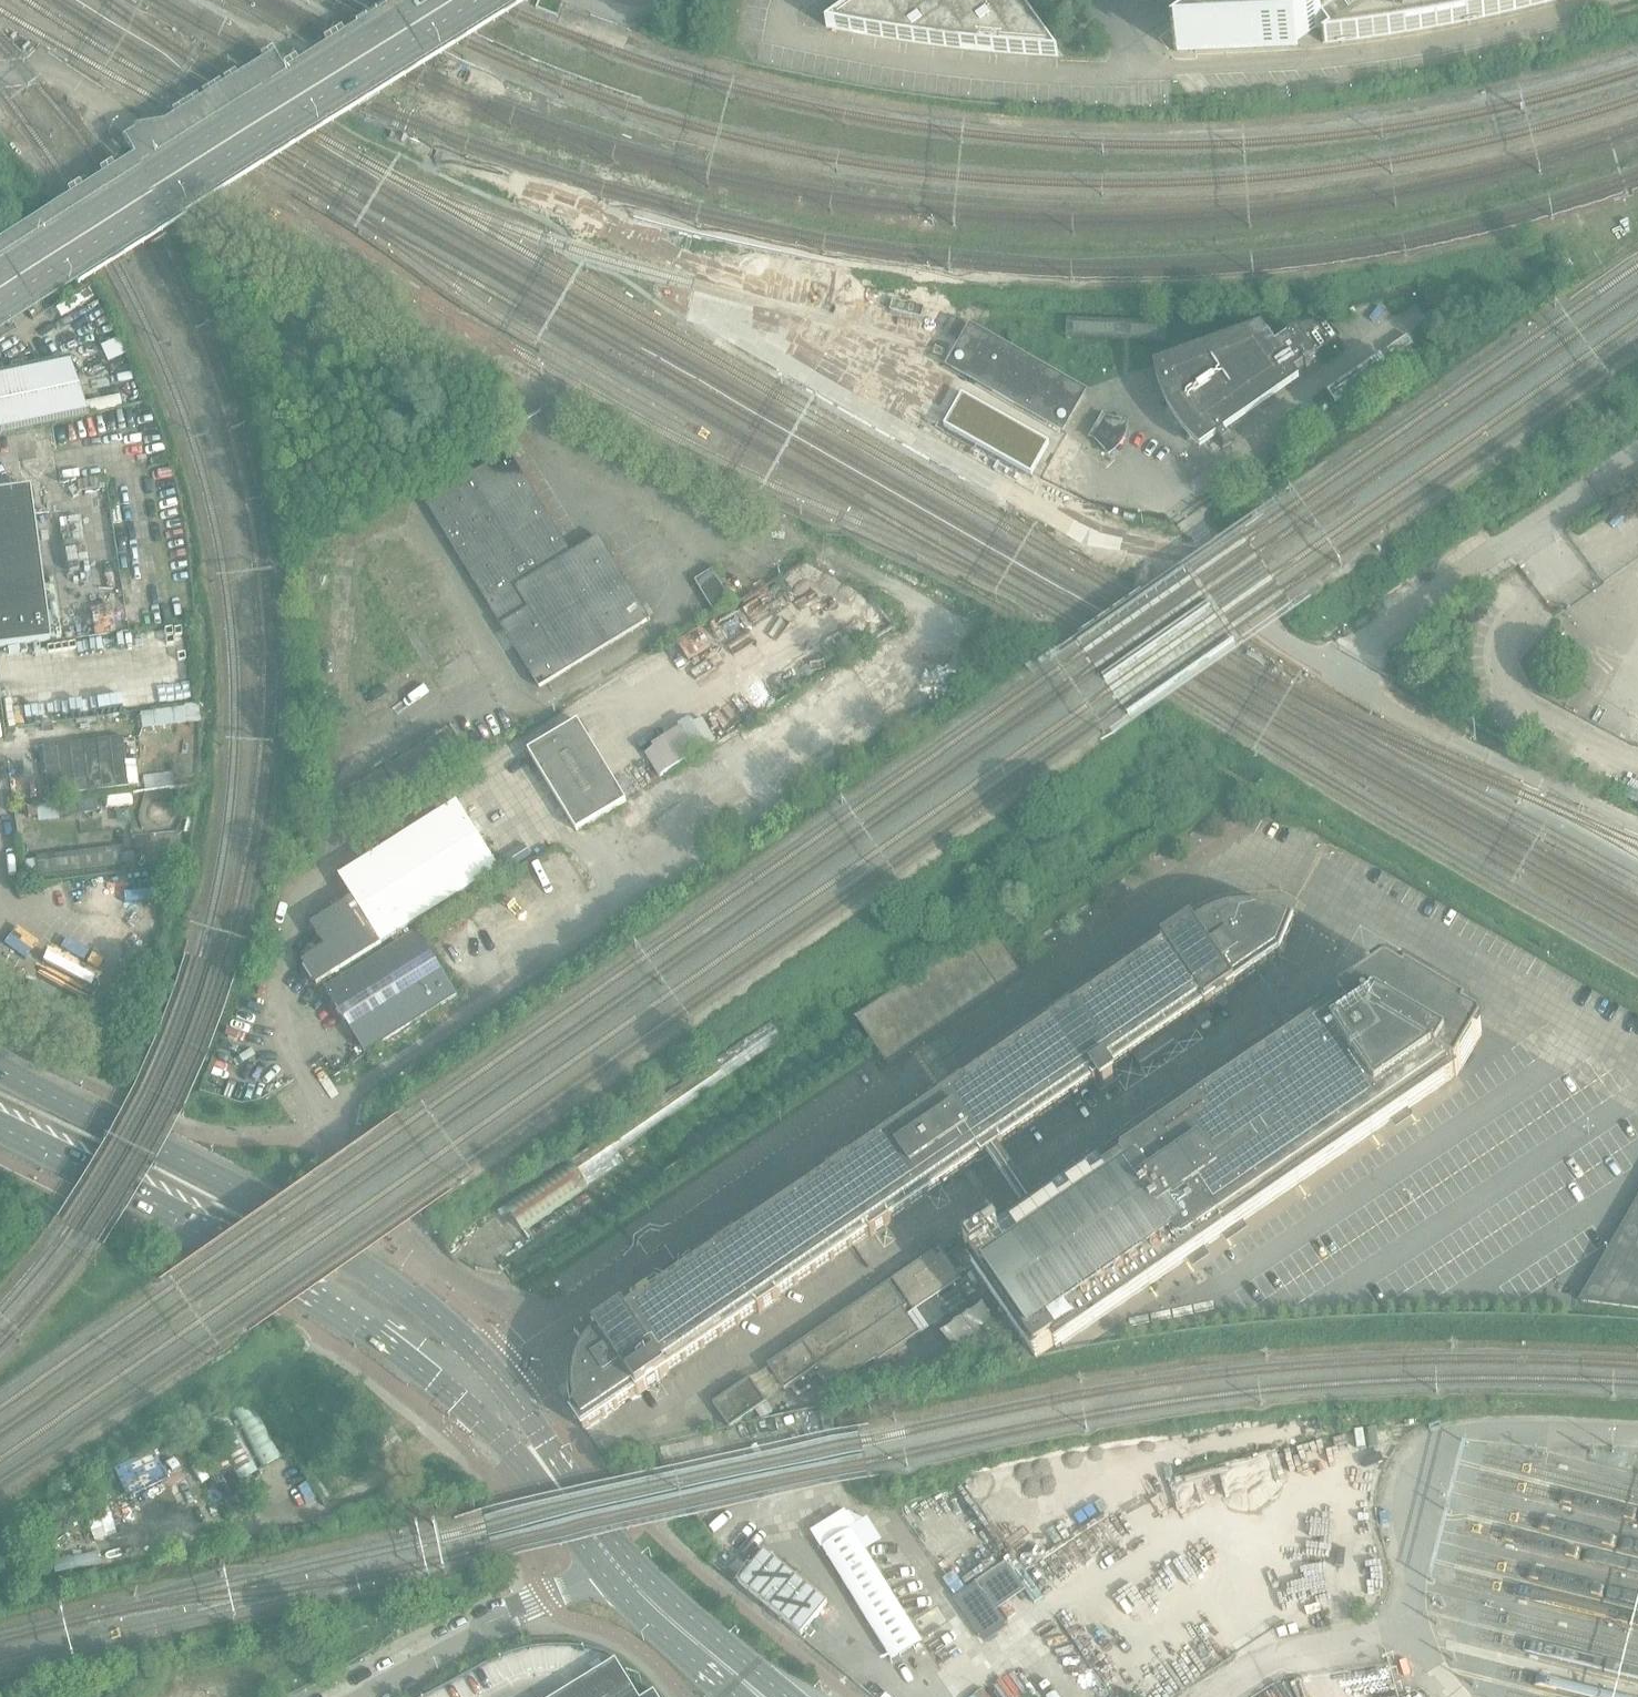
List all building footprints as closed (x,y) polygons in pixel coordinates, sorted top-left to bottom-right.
[(1017,0),(863,0),(826,27),(852,32),(903,41),(954,48),(994,52),(995,52),(1039,55),(1058,56),(1017,0)] [(1184,49),(1174,56),(1174,57),(1297,50),(1323,31),(1330,42),(1323,47),(1323,48),(1344,45),(1396,38),(1448,28),(1460,26),(1512,14),(1563,0),(1565,0),(1253,0),(1184,49)] [(1167,342),(1168,321),(1145,320),(1068,318),(1067,338),(1117,340),(1128,341),(1167,342)] [(956,342),(965,326),(952,320),(944,335),(956,342)] [(970,326),(946,368),(1063,436),(1087,393),(1082,389),(970,326)] [(1299,383),(1294,375),(1316,360),(1298,334),(1275,350),(1262,329),(1153,368),(1156,381),(1162,396),(1168,410),(1175,423),(1185,436),(1193,445),(1200,452),(1299,383)] [(1335,401),(1387,364),(1380,353),(1328,391),(1335,401)] [(74,356),(0,372),(0,435),(87,416),(74,356)] [(962,396),(945,426),(1031,474),(1047,444),(962,396)] [(513,421),(508,411),(494,419),(500,429),(513,421)] [(1100,419),(1089,439),(1093,438),(1106,452),(1105,453),(1105,455),(1106,456),(1107,457),(1109,456),(1116,450),(1120,446),(1123,443),(1124,440),(1126,434),(1128,428),(1128,427),(1128,426),(1128,423),(1128,421),(1127,420),(1126,420),(1124,419),(1123,420),(1123,422),(1106,417),(1103,414),(1102,416),(1101,417),(1101,418),(1100,419)] [(647,622),(598,541),(570,558),(508,457),(427,506),(500,625),(538,688),(647,622)] [(29,488),(0,492),(0,532),(34,528),(29,488)] [(34,528),(0,532),(0,570),(39,565),(34,528)] [(39,565),(0,570),(0,608),(44,603),(39,565)] [(732,603),(712,570),(696,580),(716,612),(731,603),(732,603)] [(44,603),(0,608),(0,648),(49,642),(44,603)] [(583,827),(627,801),(603,761),(579,721),(529,750),(576,831),(583,827)] [(1161,733),(1158,726),(1147,731),(1151,738),(1161,733)] [(128,786),(121,737),(41,747),(48,796),(128,786)] [(97,810),(99,808),(103,807),(102,799),(36,808),(35,806),(26,808),(28,818),(37,816),(38,820),(97,812),(97,810)] [(408,928),(499,871),(457,804),(339,877),(360,910),(352,914),(346,904),(311,925),(326,948),(302,963),(317,986),(382,945),(387,953),(326,990),(365,1053),(457,996),(417,933),(413,936),(408,928)] [(121,869),(119,850),(36,860),(38,879),(121,869)] [(889,1221),(980,1160),(981,1162),(986,1159),(1005,1187),(1028,1223),(1040,1215),(1016,1180),(998,1151),(1003,1147),(1001,1145),(1093,1083),(1094,1086),(1095,1086),(1100,1093),(1118,1081),(1111,1070),(1113,1069),(1132,1057),(1139,1068),(1211,1020),(1205,1010),(1235,989),(1234,987),(1278,958),(1294,921),(1269,911),(1267,913),(1255,911),(1243,910),(1231,912),(1219,915),(1208,919),(1197,926),(1193,929),(1191,927),(1162,947),(1164,950),(1073,1012),(1071,1009),(1050,1024),(1051,1026),(964,1085),(963,1085),(961,1086),(959,1084),(955,1087),(953,1083),(940,1091),(943,1095),(939,1098),(940,1100),(939,1101),(939,1102),(938,1102),(939,1102),(924,1112),(924,1111),(924,1112),(924,1111),(920,1113),(921,1114),(920,1114),(921,1115),(906,1124),(905,1124),(902,1126),(903,1126),(902,1126),(902,1127),(888,1137),(888,1136),(887,1136),(884,1138),(884,1139),(870,1149),(870,1148),(869,1149),(869,1148),(866,1151),(866,1152),(852,1161),(851,1161),(849,1162),(848,1160),(842,1164),(833,1170),(828,1174),(829,1176),(827,1177),(827,1178),(813,1188),(812,1188),(812,1187),(809,1190),(809,1191),(795,1200),(794,1200),(791,1202),(791,1203),(777,1213),(776,1212),(776,1213),(776,1212),(772,1214),(773,1215),(772,1215),(773,1215),(758,1225),(758,1224),(754,1227),(755,1227),(754,1227),(754,1228),(740,1237),(739,1237),(737,1238),(736,1236),(730,1240),(731,1240),(722,1246),(716,1250),(717,1252),(715,1253),(715,1254),(701,1264),(700,1264),(700,1263),(697,1266),(697,1267),(683,1276),(682,1276),(679,1278),(679,1279),(665,1289),(665,1288),(664,1289),(664,1288),(662,1289),(661,1290),(661,1291),(647,1301),(646,1301),(642,1303),(643,1303),(642,1303),(643,1304),(628,1313),(626,1314),(624,1312),(594,1333),(595,1334),(596,1336),(593,1339),(588,1344),(587,1344),(585,1346),(585,1347),(580,1356),(580,1355),(580,1356),(579,1356),(578,1358),(578,1359),(579,1359),(575,1368),(574,1368),(573,1371),(574,1372),(572,1381),(571,1381),(571,1384),(571,1385),(571,1394),(571,1395),(570,1395),(571,1398),(572,1398),(573,1408),(572,1409),(573,1411),(572,1412),(572,1413),(571,1413),(573,1416),(573,1415),(574,1416),(574,1415),(582,1426),(581,1427),(583,1429),(583,1430),(584,1430),(584,1431),(601,1417),(636,1393),(637,1395),(668,1374),(666,1372),(715,1339),(756,1312),(757,1314),(778,1299),(777,1297),(868,1236),(870,1238),(891,1223),(889,1221)] [(888,1065),(1022,974),(1008,952),(999,939),(991,928),(857,1020),(866,1032),(879,1051),(888,1065)] [(970,1243),(959,1250),(972,1268),(982,1283),(1007,1318),(1022,1339),(1031,1351),(1036,1358),(1054,1345),(1056,1348),(1071,1339),(1242,1222),(1454,1078),(1457,1080),(1482,1036),(1481,1030),(1480,1030),(1469,1023),(1465,1021),(1467,1018),(1407,982),(1405,986),(1395,980),(1390,978),(1385,979),(1380,981),(1378,982),(1364,991),(1365,991),(1355,997),(1353,995),(1338,1004),(1335,999),(1334,999),(1333,1000),(1333,1002),(1339,1012),(1099,1174),(1040,1215),(1028,1223),(1024,1225),(1007,1237),(991,1214),(964,1233),(967,1238),(969,1241),(970,1243)] [(618,1154),(743,1068),(783,1040),(771,1022),(731,1050),(504,1204),(522,1232),(587,1188),(623,1163),(618,1154)] [(298,1155),(290,1161),(296,1169),(304,1163),(298,1155)] [(1579,1301),(1637,1309),(1637,1198),(1579,1301)] [(939,1250),(892,1282),(900,1294),(896,1298),(903,1309),(908,1306),(913,1313),(961,1281),(939,1250)] [(887,1285),(767,1367),(784,1390),(816,1368),(827,1385),(845,1372),(850,1379),(876,1361),(878,1363),(918,1336),(901,1310),(903,1309),(896,1298),(887,1285)] [(766,1403),(748,1378),(712,1402),(730,1427),(766,1403)] [(281,1458),(249,1395),(228,1406),(249,1448),(247,1449),(250,1455),(252,1454),(259,1469),(281,1458)] [(224,1409),(204,1420),(224,1459),(217,1446),(197,1457),(222,1500),(242,1490),(237,1481),(257,1471),(224,1409)] [(387,1441),(382,1433),(382,1432),(374,1437),(379,1446),(387,1441)] [(167,1478),(152,1448),(113,1468),(128,1497),(167,1478)] [(852,1530),(823,1548),(893,1661),(922,1643),(852,1530)] [(827,1603),(764,1552),(738,1583),(801,1635),(827,1603)] [(960,1593),(954,1598),(986,1642),(1008,1627),(997,1611),(1026,1591),(1006,1562),(960,1593)] [(615,1661),(577,1684),(585,1696),(637,1696),(615,1661)] [(577,1684),(556,1696),(585,1696),(577,1684)]
